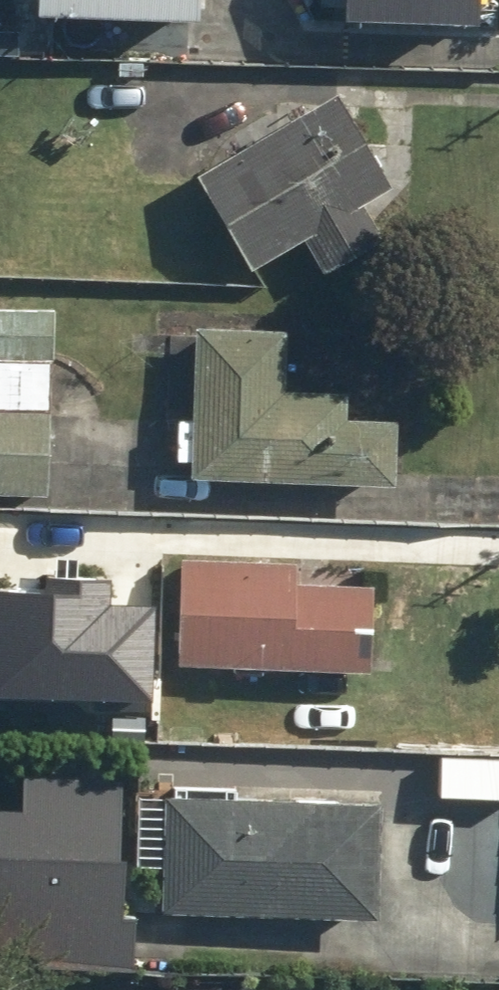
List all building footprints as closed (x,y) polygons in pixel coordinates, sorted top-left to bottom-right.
[(191,24),(192,0),(25,0),(24,21),(191,24)] [(309,33),(446,39),(447,0),(311,0),(309,33)] [(333,92),(189,177),(245,271),(296,242),(317,277),(379,240),(359,207),(387,190),(381,180),(384,179),(333,92)] [(45,500),(53,311),(0,309),(0,498),(45,500)] [(189,329),(183,480),(387,488),(389,421),(340,419),(341,394),(279,392),(281,332),(189,329)] [(173,558),(168,665),(365,674),(369,585),(290,582),(291,563),(173,558)] [(150,697),(151,606),(112,606),(112,580),(47,579),(47,597),(0,596),(0,694),(150,697)] [(113,860),(116,780),(19,776),(17,810),(0,809),(0,967),(130,973),(133,915),(115,914),(117,860),(113,860)] [(156,797),(152,913),(373,923),(378,807),(156,797)]
